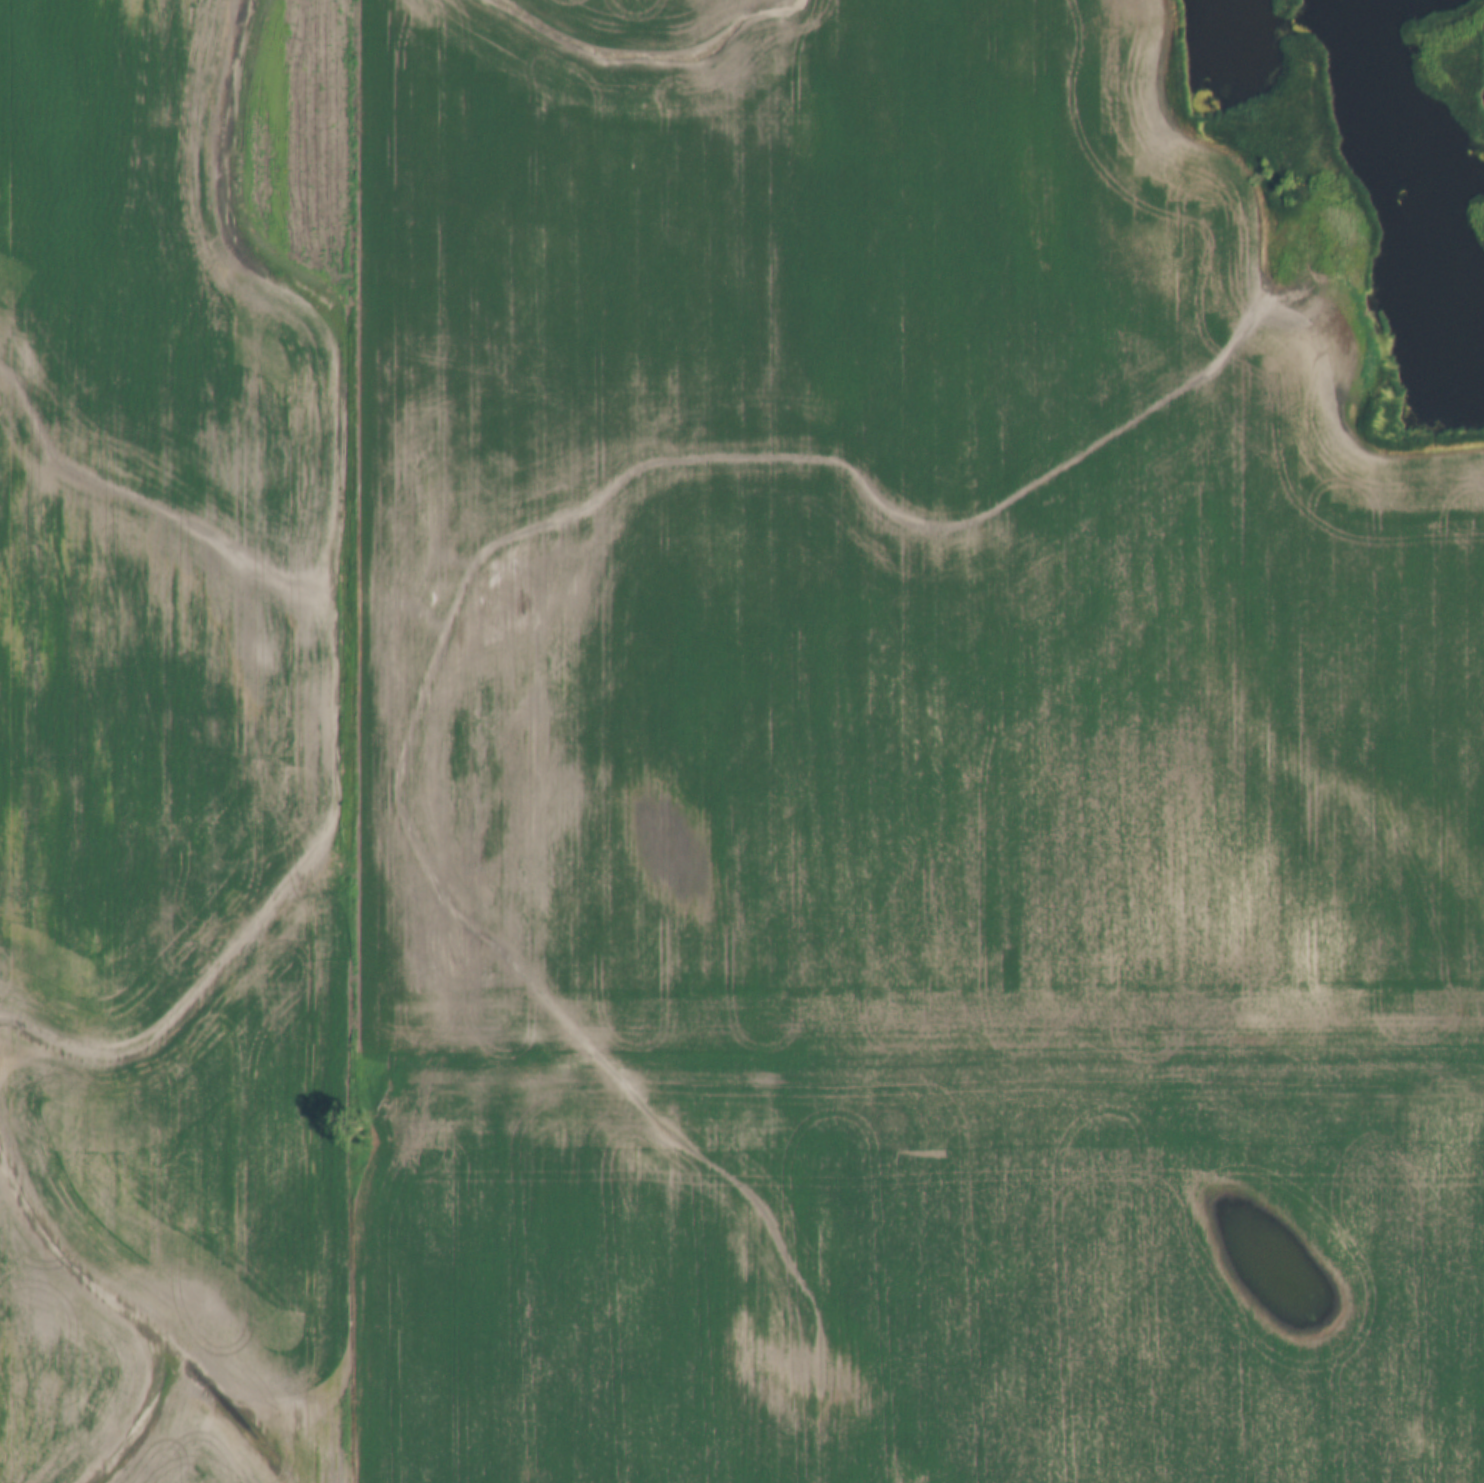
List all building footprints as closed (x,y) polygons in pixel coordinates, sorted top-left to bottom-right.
[(1265,1032),(1263,1025),(1256,1028),(1258,1035),(1265,1032)]
